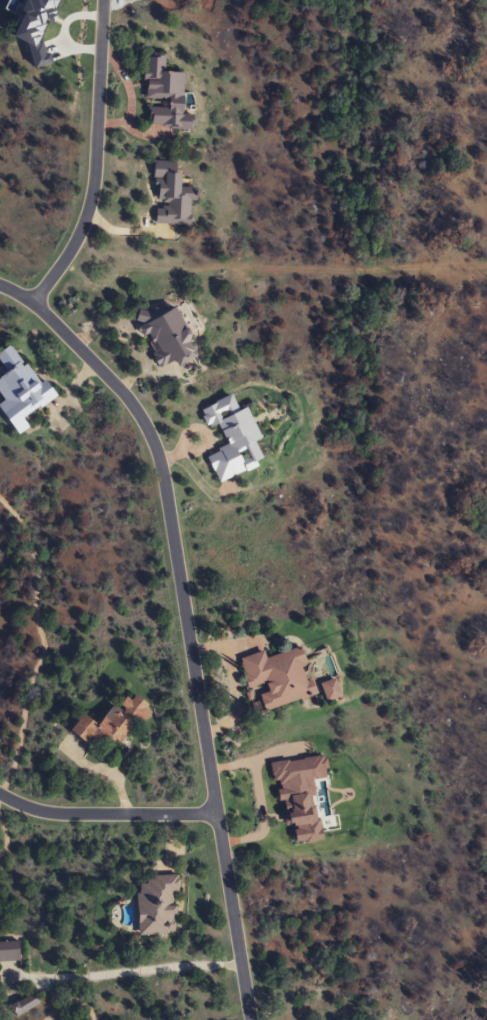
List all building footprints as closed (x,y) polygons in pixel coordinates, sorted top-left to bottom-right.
[(179,72),(160,71),(161,56),(141,55),(139,99),(159,100),(159,108),(147,107),(146,127),(189,129),(190,115),(177,114),(179,72)] [(169,303),(135,318),(150,353),(148,354),(155,370),(192,354),(169,303)] [(53,397),(43,380),(35,385),(9,344),(0,349),(0,370),(2,373),(0,374),(0,415),(13,436),(25,428),(19,418),(53,397)] [(215,482),(259,463),(250,441),(255,439),(241,407),(234,410),(228,396),(197,408),(205,426),(213,423),(223,447),(203,455),(215,482)] [(262,658),(261,652),(236,659),(244,691),(250,689),(256,711),(308,698),(299,665),(300,665),(296,649),(262,658)] [(316,684),(321,702),(336,698),(331,680),(316,684)] [(86,750),(98,736),(111,748),(133,723),(137,727),(151,711),(133,696),(128,701),(121,695),(93,727),(79,715),(65,731),(86,750)] [(176,893),(176,877),(131,878),(132,936),(171,935),(171,893),(176,893)] [(16,943),(0,943),(0,963),(17,962),(16,943)]
